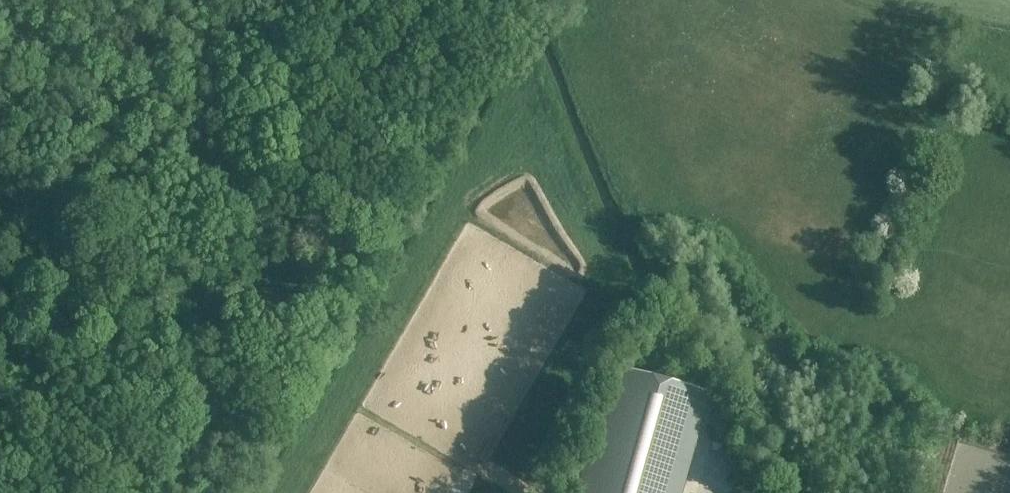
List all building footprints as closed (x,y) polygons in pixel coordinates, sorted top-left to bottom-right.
[(586,492),(684,492),(714,393),(624,366),(586,492)]
